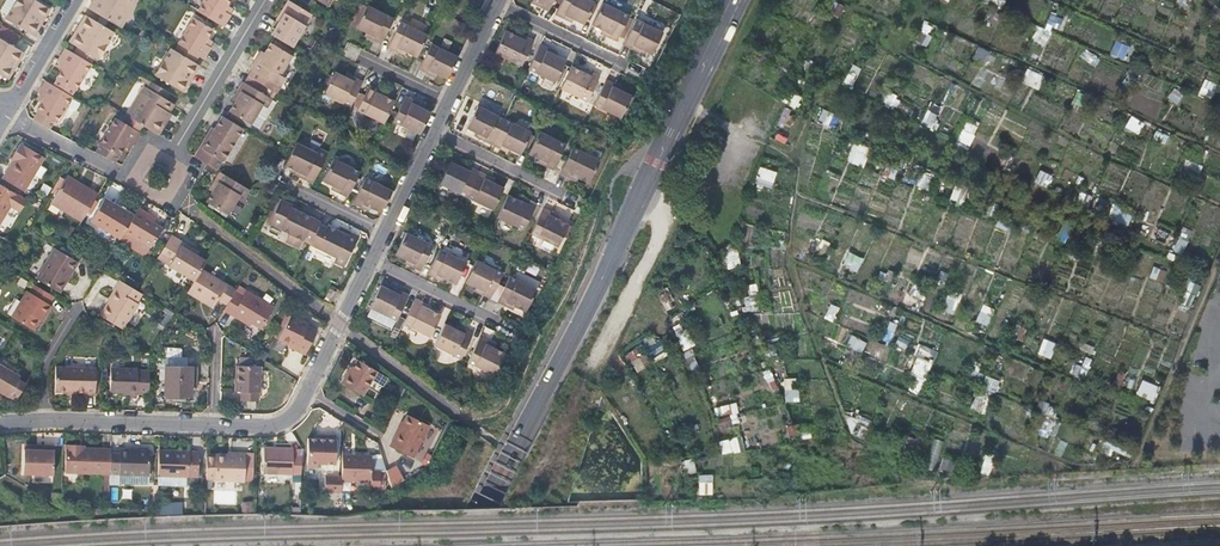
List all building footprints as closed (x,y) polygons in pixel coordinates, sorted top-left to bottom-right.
[(29,32),(40,15),(45,18),(50,9),(36,0),(16,0),(5,18),(29,32)] [(88,7),(120,25),(135,0),(92,0),(88,7)] [(198,11),(224,26),(231,13),(230,12),(225,10),(228,4),(231,0),(204,0),(198,11)] [(280,20),(291,1),(289,0),(288,0),(277,18),(280,20)] [(556,10),(566,15),(568,11),(574,14),(584,20),(594,0),(560,0),(556,10)] [(592,20),(603,25),(609,28),(608,31),(617,37),(630,11),(607,0),(602,0),(592,20)] [(1178,8),(1188,12),(1193,0),(1181,0),(1178,8)] [(280,20),(271,34),(293,47),(313,14),(291,1),(280,20)] [(382,41),(394,15),(367,2),(356,24),(366,30),(372,32),(371,35),(382,41)] [(84,13),(74,31),(80,34),(90,17),(84,13)] [(1039,26),(1032,40),(1047,46),(1055,28),(1060,30),(1065,19),(1053,13),(1046,29),(1039,26)] [(40,15),(29,32),(35,35),(45,18),(40,15)] [(637,15),(625,39),(634,45),(637,41),(642,44),(654,49),(663,29),(661,28),(662,26),(637,15)] [(195,16),(178,43),(180,44),(187,48),(199,55),(204,58),(212,45),(210,44),(206,42),(209,37),(215,27),(195,16)] [(80,34),(74,31),(69,39),(98,57),(114,30),(90,17),(80,34)] [(406,50),(416,56),(428,32),(400,19),(387,44),(398,50),(400,47),(406,50)] [(535,37),(525,32),(523,36),(517,33),(507,27),(496,50),(523,63),(535,37)] [(14,70),(9,67),(20,49),(0,38),(0,74),(9,79),(14,70)] [(267,77),(263,84),(274,90),(278,84),(280,85),(285,77),(281,74),(292,55),(267,40),(262,49),(266,50),(260,59),(257,58),(251,68),(253,69),(267,77)] [(552,45),(541,40),(528,66),(556,79),(566,56),(556,51),(550,49),(552,45)] [(1112,56),(1126,60),(1130,45),(1116,41),(1112,56)] [(436,73),(447,78),(458,56),(430,42),(419,68),(428,73),(430,70),(436,73)] [(187,48),(180,44),(176,50),(171,47),(156,74),(185,91),(190,82),(185,79),(196,62),(184,55),(187,48)] [(90,61),(65,46),(58,58),(58,59),(63,61),(60,67),(55,77),(74,88),(90,61)] [(196,62),(199,55),(187,48),(184,55),(196,62)] [(9,67),(14,70),(25,52),(20,49),(9,67)] [(262,49),(257,58),(260,59),(266,50),(262,49)] [(200,64),(196,62),(185,79),(190,82),(200,64)] [(582,67),(572,62),(562,84),(589,97),(600,71),(590,66),(588,69),(582,67)] [(845,83),(853,87),(861,68),(853,65),(845,83)] [(253,69),(249,75),(263,84),(267,77),(253,69)] [(324,91),(352,104),(364,79),(352,73),(351,76),(345,74),(334,69),(324,91)] [(1040,90),(1046,76),(1030,69),(1024,83),(1040,90)] [(263,84),(249,75),(245,81),(259,90),(263,84)] [(618,80),(607,75),(596,98),(595,101),(623,114),(633,91),(622,86),(617,83),(618,80)] [(71,95),(45,80),(38,92),(39,93),(44,96),(41,101),(35,110),(55,121),(71,95)] [(259,90),(245,81),(243,80),(239,89),(242,90),(237,99),(237,98),(231,110),(252,123),(263,103),(268,106),(273,98),(271,96),(274,90),(263,84),(259,90)] [(1213,98),(1219,85),(1209,80),(1203,94),(1213,98)] [(145,87),(128,116),(146,128),(159,135),(168,119),(166,117),(169,112),(173,104),(165,99),(153,92),(158,84),(152,81),(148,89),(145,87)] [(357,107),(385,121),(396,99),(385,93),(379,90),(380,87),(369,82),(357,107)] [(165,99),(169,91),(158,84),(153,92),(165,99)] [(1178,105),(1186,96),(1177,88),(1169,97),(1178,105)] [(893,105),(897,95),(886,91),(882,101),(893,105)] [(393,118),(421,132),(432,109),(421,104),(415,101),(417,98),(406,93),(393,118)] [(792,93),(786,102),(794,108),(800,99),(792,93)] [(1070,107),(1080,113),(1089,99),(1079,93),(1070,107)] [(1029,107),(1051,124),(1059,114),(1037,97),(1029,107)] [(482,137),(493,142),(505,116),(478,104),(468,125),(477,130),(483,133),(482,137)] [(781,109),(782,125),(791,124),(791,108),(781,109)] [(819,122),(830,125),(834,112),(822,109),(819,122)] [(245,128),(223,114),(215,128),(203,148),(205,148),(201,155),(221,167),(224,161),(226,161),(245,128)] [(505,116),(493,142),(503,147),(505,143),(511,146),(521,151),(531,128),(505,116)] [(1132,117),(1127,129),(1140,135),(1145,123),(1132,117)] [(99,150),(117,161),(129,142),(136,146),(143,134),(117,118),(100,144),(101,145),(99,150)] [(967,121),(958,141),(970,147),(979,127),(967,121)] [(203,148),(215,128),(212,126),(201,145),(203,148)] [(541,126),(530,149),(541,154),(547,157),(545,161),(556,166),(568,140),(541,126)] [(306,176),(315,180),(330,148),(322,144),(319,150),(299,141),(288,163),(299,168),(308,172),(306,176)] [(13,161),(3,178),(24,190),(44,156),(20,143),(14,153),(17,155),(13,161)] [(602,156),(574,143),(562,169),(573,174),(575,171),(580,173),(591,178),(602,156)] [(847,161),(864,167),(871,149),(854,143),(847,161)] [(201,155),(199,158),(207,163),(219,170),(221,167),(201,155)] [(338,191),(349,196),(361,170),(334,157),(324,180),(334,185),(340,187),(338,191)] [(467,195),(479,169),(468,163),(467,167),(461,164),(451,160),(440,182),(467,195)] [(1186,171),(1202,174),(1205,164),(1188,160),(1186,171)] [(755,185),(773,190),(778,172),(760,167),(755,185)] [(297,171),(306,176),(308,172),(299,168),(297,171)] [(490,174),(479,169),(467,195),(494,207),(504,185),(495,180),(489,177),(490,174)] [(1050,188),(1055,175),(1042,169),(1036,182),(1050,188)] [(248,188),(219,170),(214,178),(217,181),(212,189),(206,199),(227,213),(239,194),(244,196),(249,188),(248,188)] [(69,173),(67,176),(89,189),(91,186),(69,173)] [(372,204),(384,210),(394,188),(366,174),(354,200),(365,205),(367,202),(372,204)] [(53,200),(83,218),(100,191),(91,186),(89,189),(67,176),(53,200)] [(217,181),(214,178),(209,186),(212,189),(217,181)] [(0,183),(0,222),(11,205),(21,211),(27,200),(0,183)] [(519,200),(508,195),(497,217),(525,230),(537,204),(527,199),(525,203),(519,200)] [(281,198),(279,203),(298,212),(301,208),(281,198)] [(93,221),(121,238),(126,230),(135,216),(106,199),(93,221)] [(298,212),(279,203),(268,224),(310,244),(317,229),(320,223),(298,212)] [(555,212),(544,207),(531,233),(559,246),(570,224),(559,219),(553,216),(555,212)] [(1131,226),(1134,213),(1114,209),(1111,222),(1131,226)] [(135,216),(126,230),(152,246),(164,228),(137,212),(135,216)] [(839,223),(838,236),(851,237),(852,224),(839,223)] [(1175,250),(1185,254),(1195,231),(1185,227),(1175,250)] [(339,234),(328,228),(326,233),(317,229),(310,244),(309,246),(318,250),(337,259),(334,264),(343,269),(358,238),(350,234),(348,238),(339,234)] [(339,234),(348,238),(350,234),(341,229),(339,234)] [(397,252),(408,257),(413,260),(412,264),(423,269),(435,242),(408,229),(397,252)] [(171,235),(157,258),(194,281),(202,267),(205,261),(191,252),(193,249),(171,235)] [(441,246),(428,272),(440,277),(442,274),(447,276),(458,281),(469,259),(441,246)] [(79,261),(56,248),(38,278),(60,292),(79,261)] [(852,253),(848,277),(859,279),(863,255),(852,253)] [(479,254),(467,277),(479,283),(484,286),(483,290),(494,295),(507,269),(479,254)] [(1151,278),(1163,281),(1165,269),(1153,266),(1151,278)] [(202,267),(194,281),(188,290),(214,305),(219,297),(228,302),(236,290),(229,285),(229,283),(202,267)] [(541,285),(512,271),(509,279),(499,298),(512,304),(513,300),(519,303),(529,307),(541,285)] [(138,289),(120,279),(114,289),(116,291),(101,316),(123,329),(138,303),(136,302),(142,292),(138,289)] [(1184,306),(1196,307),(1200,284),(1188,282),(1184,306)] [(923,299),(927,288),(914,283),(910,295),(923,299)] [(50,303),(54,295),(35,284),(30,292),(27,291),(12,316),(34,328),(40,319),(42,314),(45,316),(52,305),(50,303)] [(275,306),(238,285),(236,290),(228,302),(224,309),(241,319),(243,316),(253,321),(263,327),(275,306)] [(759,285),(748,285),(749,297),(746,297),(746,312),(760,311),(759,285)] [(410,295),(399,290),(397,293),(392,291),(382,286),(371,308),(398,321),(410,295)] [(337,290),(332,287),(327,298),(332,300),(337,290)] [(943,312),(955,315),(961,297),(949,293),(943,312)] [(427,304),(415,299),(403,324),(431,337),(442,315),(432,310),(426,308),(427,304)] [(831,304),(826,317),(835,320),(839,307),(831,304)] [(984,304),(976,322),(989,327),(996,310),(984,304)] [(287,312),(282,322),(286,324),(280,337),(297,346),(296,347),(306,352),(317,330),(308,326),(309,323),(287,312)] [(703,315),(703,321),(724,319),(724,313),(703,315)] [(251,324),(253,321),(243,316),(241,319),(251,324)] [(286,324),(282,322),(276,335),(280,337),(286,324)] [(457,328),(445,323),(434,345),(463,359),(475,333),(465,327),(463,331),(457,328)] [(863,353),(868,342),(852,335),(847,347),(863,353)] [(492,342),(480,336),(467,362),(495,376),(507,353),(496,349),(491,346),(492,342)] [(1039,354),(1052,359),(1058,343),(1045,338),(1039,354)] [(664,342),(649,349),(655,362),(670,355),(664,342)] [(933,364),(937,350),(920,345),(916,359),(933,364)] [(627,355),(639,373),(653,365),(641,346),(627,355)] [(343,382),(345,384),(359,393),(362,395),(377,371),(359,359),(343,382)] [(9,394),(11,391),(16,394),(18,395),(26,382),(18,377),(20,375),(0,363),(0,389),(9,394)] [(97,366),(57,365),(57,389),(88,389),(88,392),(96,392),(97,366)] [(138,391),(149,391),(149,367),(111,365),(110,390),(121,390),(127,390),(127,394),(138,393),(138,391)] [(192,376),(197,376),(198,365),(165,365),(164,396),(192,397),(192,386),(192,376)] [(261,366),(236,365),(235,383),(237,384),(237,391),(240,391),(241,400),(258,400),(258,391),(260,391),(261,366)] [(984,388),(998,390),(1000,381),(985,378),(984,388)] [(1138,396),(1156,402),(1161,386),(1143,380),(1138,396)] [(785,402),(800,402),(800,389),(785,389),(785,402)] [(978,392),(971,408),(981,413),(988,397),(978,392)] [(715,407),(717,416),(732,414),(733,424),(742,422),(738,403),(715,407)] [(752,408),(753,444),(782,443),(782,408),(752,408)] [(719,428),(732,425),(730,415),(717,417),(719,428)] [(408,417),(402,429),(400,428),(390,448),(414,459),(429,427),(408,417)] [(719,441),(723,456),(745,450),(741,436),(719,441)] [(336,463),(337,437),(328,437),(328,440),(310,440),(310,467),(321,467),(321,463),(336,463)] [(109,471),(110,450),(110,447),(84,445),(79,445),(78,442),(66,441),(66,469),(109,471)] [(53,472),(54,443),(44,442),(43,448),(25,447),(23,471),(53,472)] [(109,471),(109,472),(136,474),(136,482),(147,482),(149,448),(128,447),(128,451),(119,450),(110,450),(109,471)] [(263,473),(301,474),(302,455),(293,454),(293,448),(264,447),(263,473)] [(159,448),(158,474),(197,475),(198,449),(159,448)] [(206,456),(205,476),(215,476),(215,479),(246,480),(246,452),(236,452),(237,454),(216,454),(216,456),(206,456)] [(342,476),(342,480),(370,480),(370,489),(379,489),(380,472),(371,471),(371,456),(342,455),(342,476)] [(988,477),(996,462),(988,458),(980,473),(988,477)] [(685,460),(687,475),(697,473),(694,459),(685,460)] [(398,465),(387,470),(394,487),(406,482),(398,465)] [(700,475),(700,494),(714,494),(713,475),(700,475)] [(326,491),(342,492),(342,480),(342,476),(327,476),(326,491)] [(160,514),(183,515),(183,503),(161,502),(160,514)]
